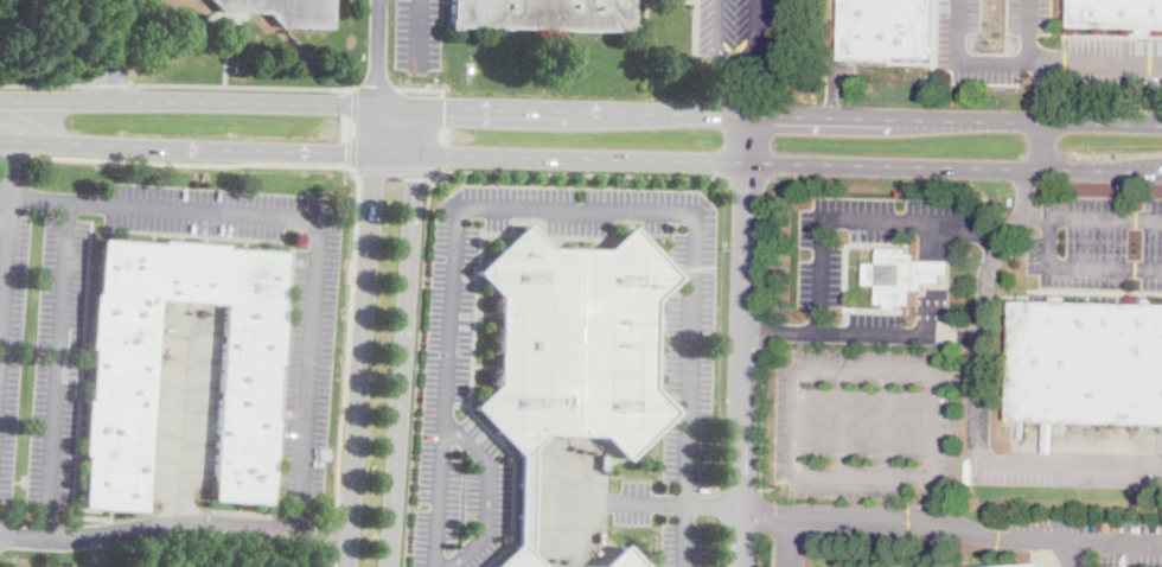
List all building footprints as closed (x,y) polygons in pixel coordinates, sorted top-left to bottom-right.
[(221,12),(210,0),(333,0),(332,30),(281,28),(268,13),(221,12)] [(452,20),(452,0),(631,0),(631,24),(634,25),(633,34),(625,33),(625,31),(553,30),(553,32),(536,32),(536,30),(489,28),(489,31),(478,31),(478,28),(459,27),(459,31),(449,30),(449,20),(452,20)] [(842,58),(843,0),(933,0),(932,59),(898,58),(898,60),(842,58)] [(1073,26),(1074,0),(1161,0),(1161,28),(1073,26)] [(528,553),(540,566),(495,566),(516,548),(518,454),(473,407),(497,384),(499,295),(478,272),(526,225),(549,249),(607,250),(630,228),(677,278),(653,300),(651,389),(673,413),(625,458),(602,434),(545,433),(530,447),(528,553)] [(161,243),(161,241),(219,244),(219,247),(279,250),(275,304),(281,305),(276,363),(273,363),(268,416),(272,418),(266,502),(209,497),(216,419),(221,350),(222,337),(221,308),(221,304),(161,299),(158,299),(145,471),(140,509),(82,505),(85,455),(82,455),(83,453),(87,401),(89,401),(92,350),(90,349),(94,294),(96,294),(98,240),(161,243)] [(952,263),(951,275),(943,274),(943,284),(925,282),(925,291),(914,291),(914,305),(899,305),(899,308),(888,308),(888,304),(880,304),(881,285),(867,285),(868,263),(881,263),(881,248),(909,249),(909,254),(918,254),(918,261),(952,263)] [(1016,300),(1161,304),(1161,424),(1013,420),(1016,300)] [(622,547),(642,566),(602,566),(622,547)]
